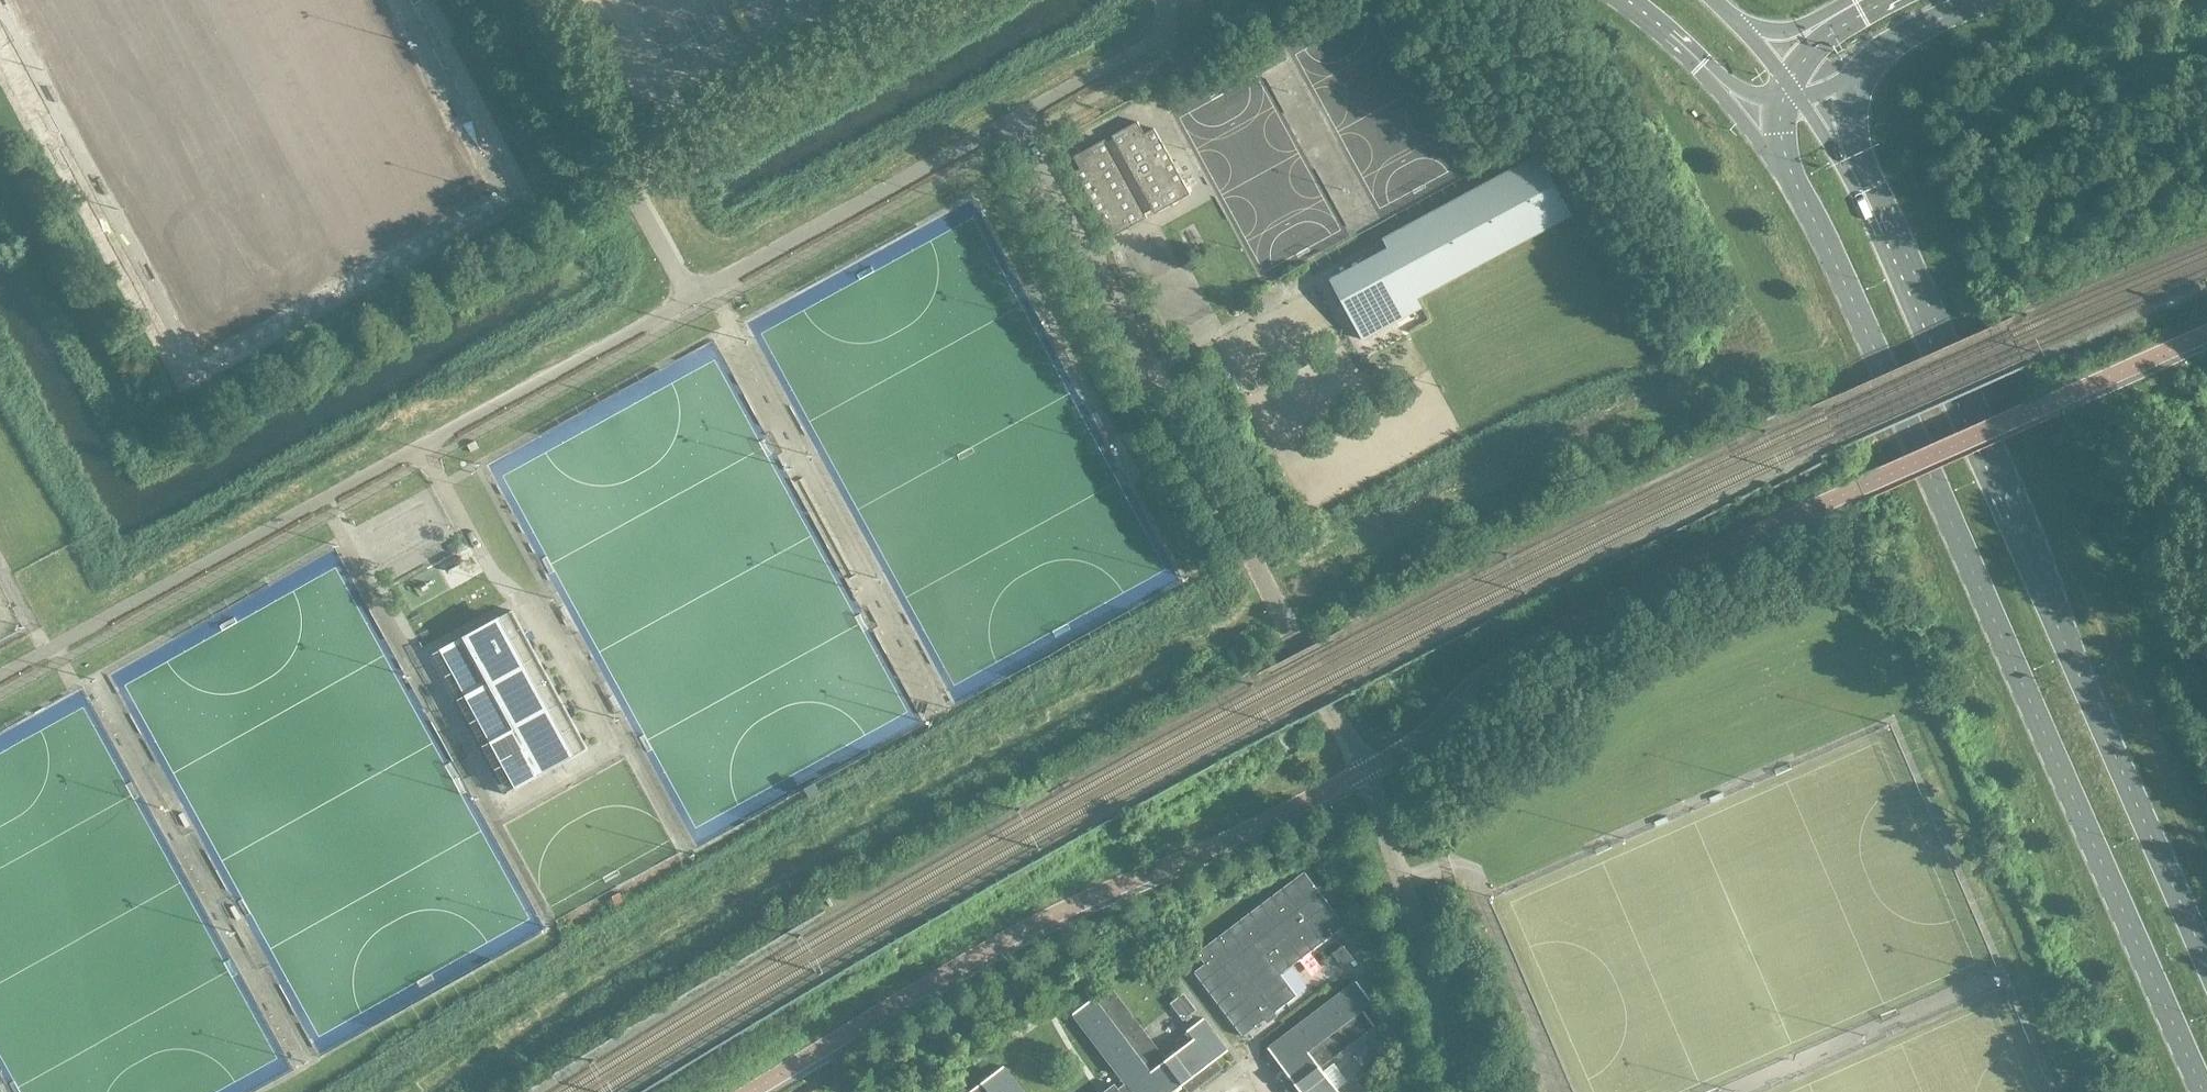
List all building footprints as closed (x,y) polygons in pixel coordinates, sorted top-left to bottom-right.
[(1137,121),(1111,135),(1113,140),(1107,143),(1104,139),(1073,156),(1080,168),(1075,171),(1111,237),(1147,217),(1145,213),(1152,209),(1154,214),(1190,194),(1154,128),(1144,133),(1137,121)] [(1362,339),(1402,318),(1397,309),(1571,215),(1539,154),(1382,239),(1387,248),(1330,279),(1362,339)] [(588,749),(512,610),(440,649),(465,695),(453,701),(504,794),(588,749)] [(1199,953),(1207,964),(1196,972),(1245,1037),(1299,996),(1283,974),(1347,926),(1307,872),(1199,953)] [(1344,946),(1333,954),(1344,968),(1355,960),(1344,946)] [(1274,1056),(1301,1091),(1339,1091),(1319,1066),(1374,1024),(1363,1010),(1373,1002),(1356,980),(1283,1036),(1289,1044),(1274,1056)] [(1191,1078),(1198,1086),(1221,1068),(1215,1060),(1228,1050),(1203,1017),(1186,1030),(1193,1038),(1165,1059),(1109,985),(1072,1013),(1125,1082),(1118,1088),(1114,1083),(1102,1091),(1172,1091),(1191,1078)] [(1186,996),(1169,1009),(1179,1023),(1196,1010),(1186,996)] [(1003,1065),(968,1091),(1023,1091),(1003,1065)] [(1365,1091),(1375,1091),(1382,1087),(1369,1070),(1356,1080),(1365,1091)]
